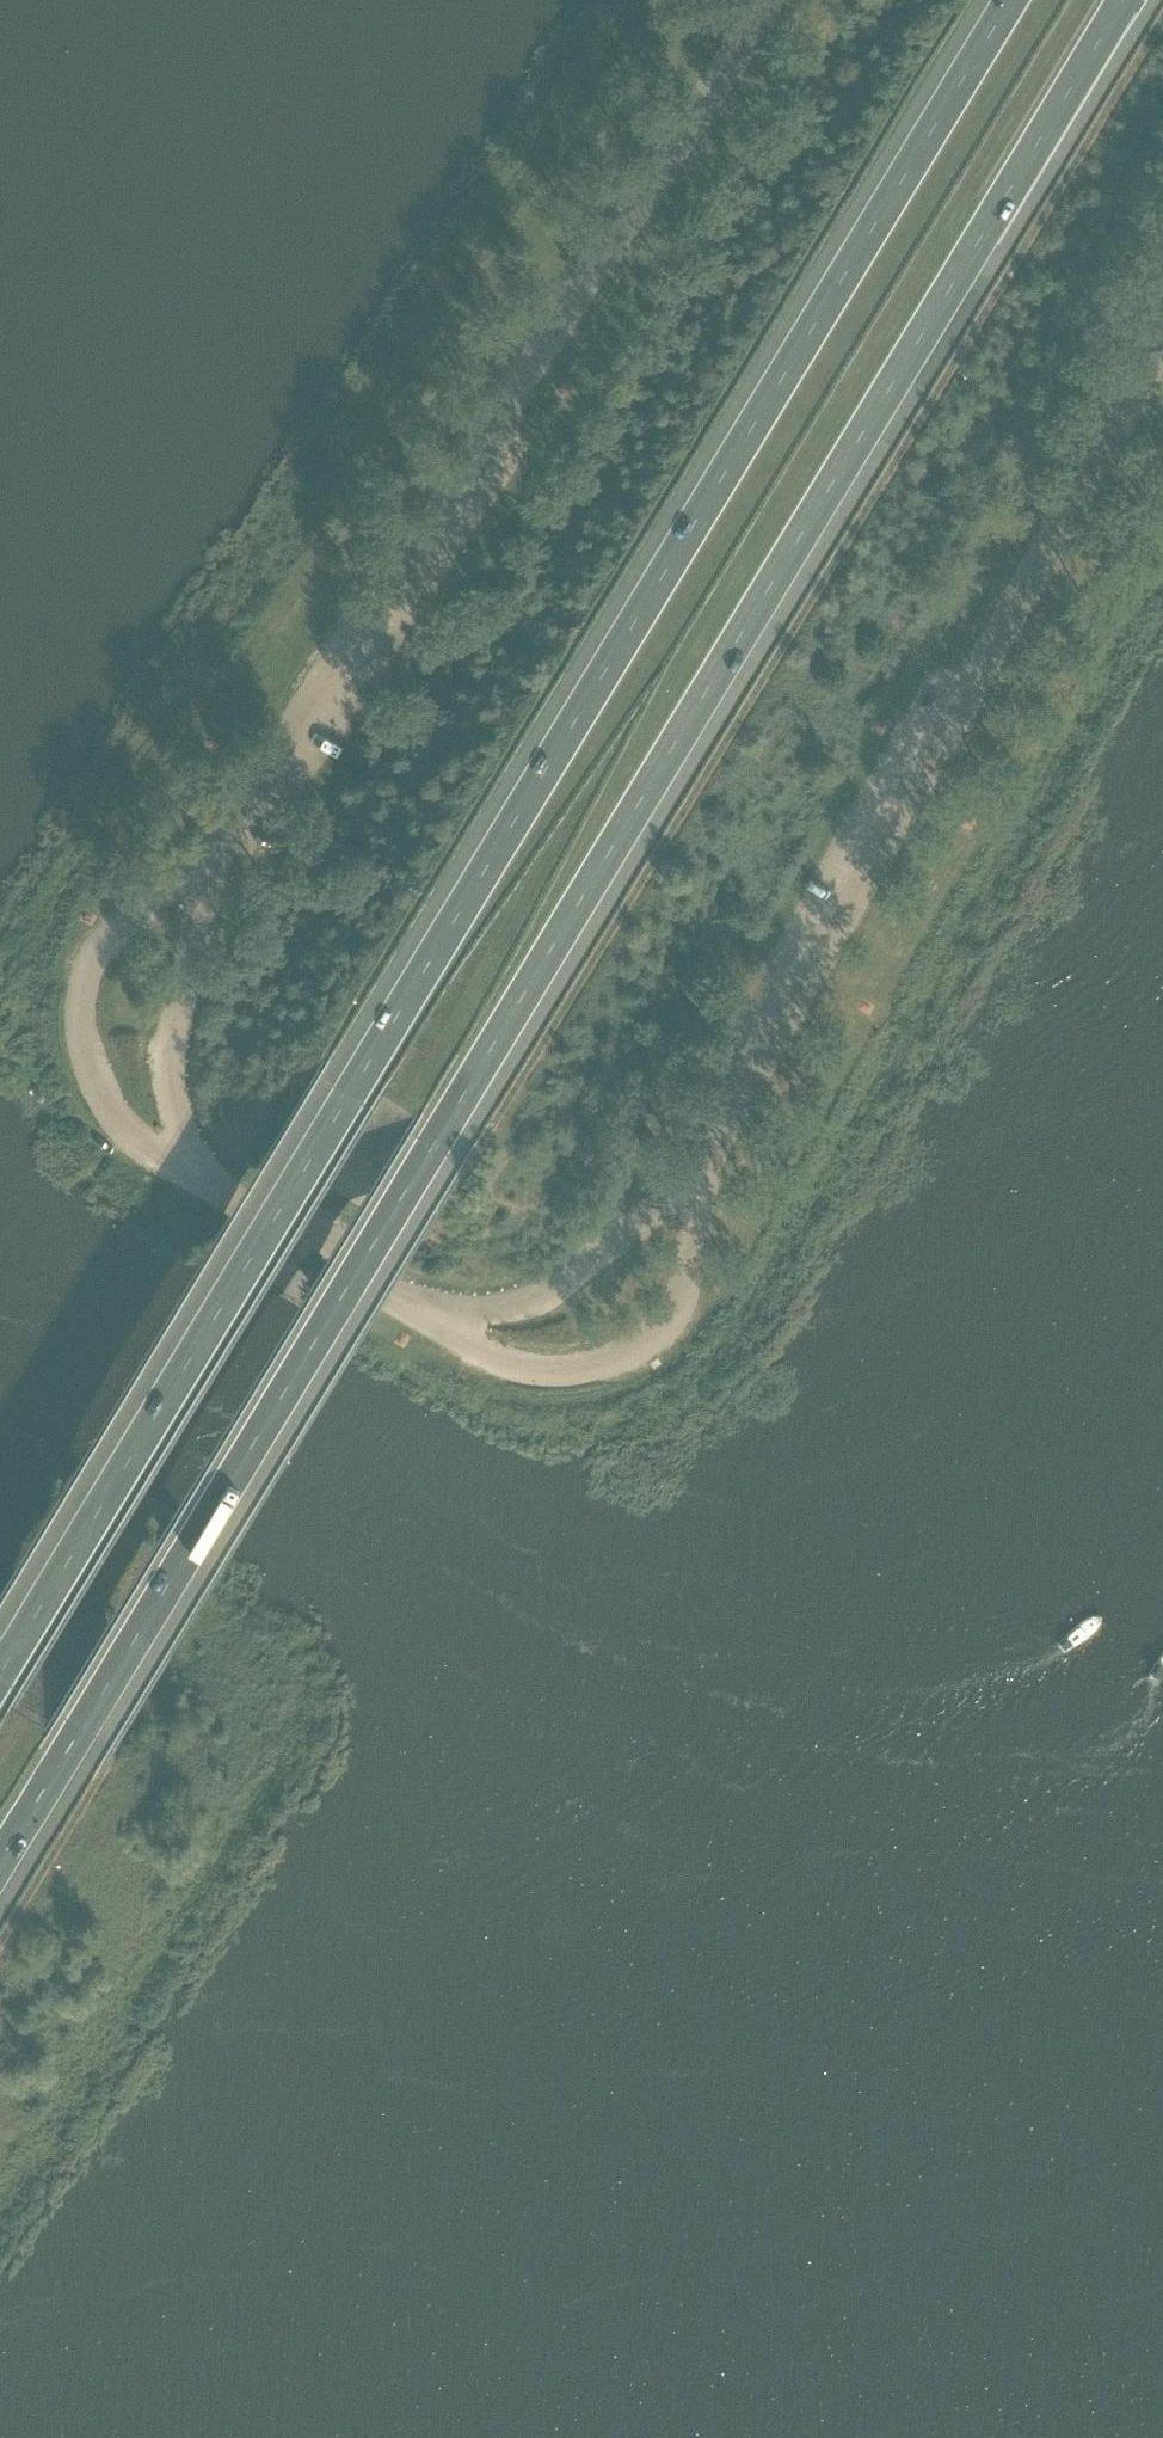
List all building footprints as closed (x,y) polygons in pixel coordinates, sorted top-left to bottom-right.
[(645,1130),(638,1141),(649,1148),(656,1137),(645,1130)]
